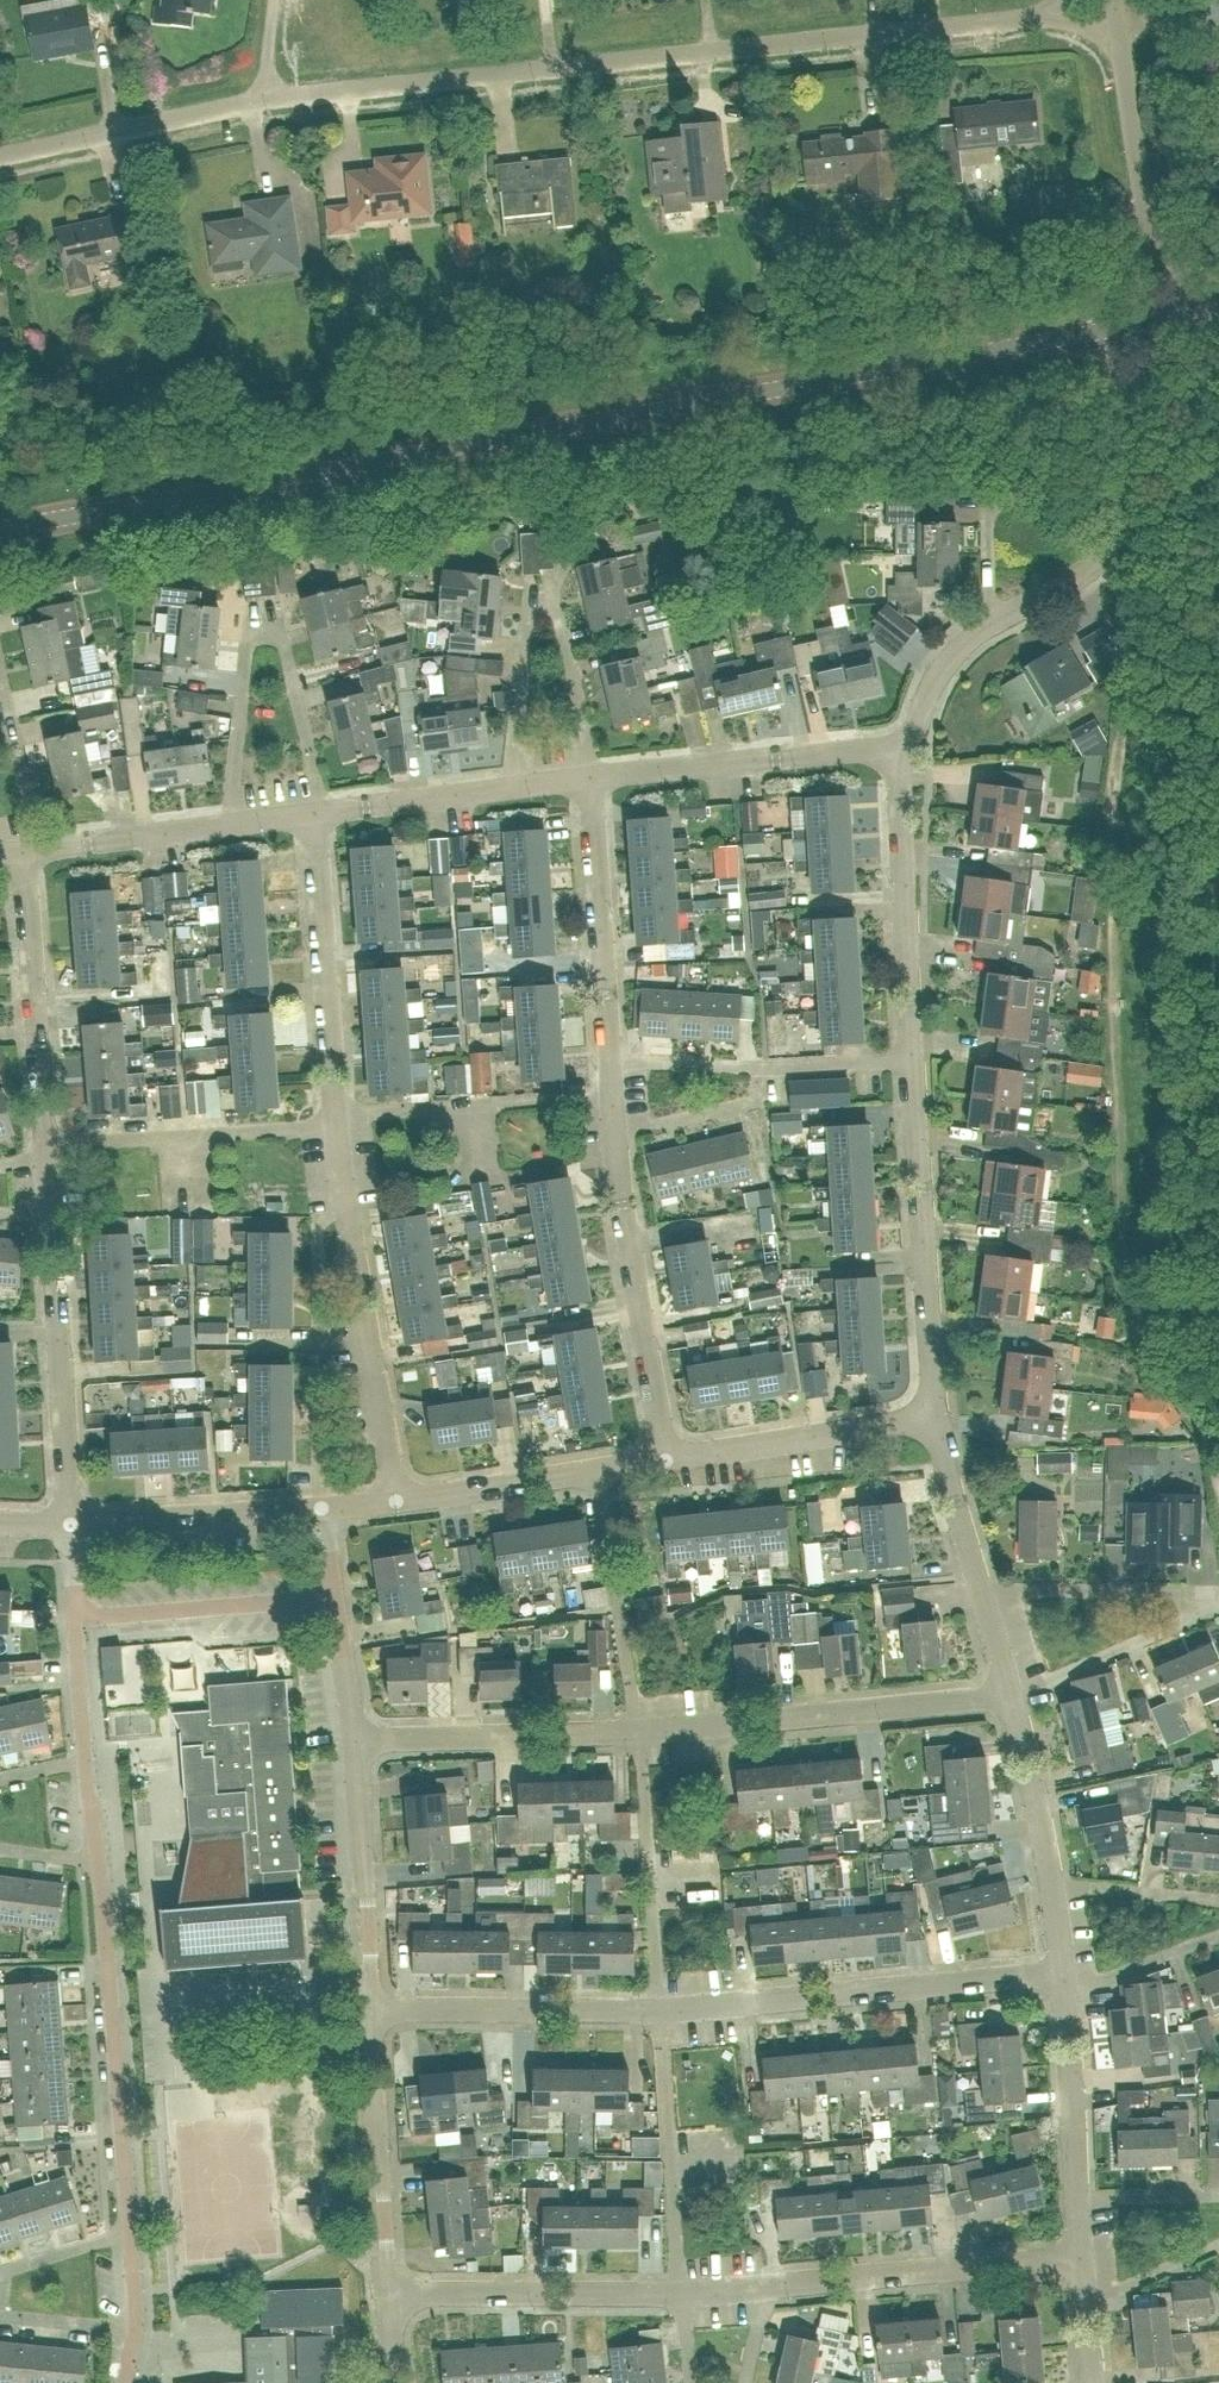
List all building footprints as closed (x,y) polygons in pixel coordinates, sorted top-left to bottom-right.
[(29,16),(37,59),(93,48),(89,26),(104,23),(100,0),(85,0),(86,6),(29,16)] [(163,7),(156,6),(154,22),(192,26),(194,12),(211,14),(212,0),(164,0),(163,7)] [(1033,103),(954,111),(956,125),(940,127),(946,185),(962,184),(959,150),(1037,141),(1033,103)] [(653,193),(688,190),(689,203),(725,200),(718,124),(681,128),(682,140),(648,143),(653,193)] [(821,141),(802,143),(807,186),(845,182),(844,175),(858,174),(861,203),(900,199),(897,169),(899,169),(895,134),(894,134),(893,130),(864,133),(864,137),(841,139),(840,135),(820,137),(821,141)] [(352,205),(327,207),(329,234),(355,232),(354,221),(430,214),(426,156),(402,158),(403,169),(350,173),(352,205)] [(499,192),(501,192),(503,218),(552,213),(554,227),(578,224),(571,157),(545,160),(546,169),(522,171),(521,162),(496,165),(499,192)] [(299,240),(292,195),(245,203),(247,216),(208,222),(216,274),(245,270),(244,260),(265,256),(268,275),(296,271),(292,241),(299,240)] [(57,230),(66,269),(70,291),(92,287),(87,265),(138,254),(129,212),(111,216),(112,218),(57,230)] [(172,351),(185,349),(182,334),(169,336),(172,351)] [(11,360),(8,341),(0,342),(0,362),(11,360)] [(630,530),(633,545),(663,540),(660,524),(630,530)] [(919,555),(957,555),(957,524),(895,524),(895,539),(919,539),(919,555)] [(538,543),(541,570),(555,569),(553,540),(538,542),(538,543)] [(541,570),(538,543),(521,544),(524,575),(540,574),(540,570),(541,570)] [(586,599),(623,590),(619,573),(644,567),(639,553),(578,567),(586,599)] [(957,555),(919,555),(919,571),(896,571),(896,586),(888,586),(888,601),(923,601),(923,586),(957,586),(957,555)] [(259,559),(259,567),(262,597),(277,595),(275,565),(274,565),(273,558),(259,559)] [(244,560),(245,568),(244,568),(246,598),(262,597),(259,567),(259,559),(244,560)] [(460,605),(497,609),(501,578),(465,574),(466,570),(438,567),(435,586),(443,587),(441,602),(460,605)] [(46,579),(49,595),(77,589),(74,573),(46,579)] [(635,599),(657,598),(656,583),(634,583),(635,599)] [(311,630),(365,616),(360,599),(367,597),(364,584),(304,600),(311,630)] [(166,633),(219,638),(222,609),(191,606),(192,590),(164,587),(162,604),(169,605),(166,633)] [(623,590),(586,599),(593,630),(642,618),(645,634),(676,626),(672,610),(654,614),(651,602),(627,606),(623,590)] [(30,656),(85,646),(81,628),(82,627),(77,600),(52,605),(55,620),(24,626),(30,656)] [(460,605),(441,602),(429,601),(428,619),(458,622),(457,635),(493,639),(497,609),(460,605)] [(886,605),(875,620),(905,644),(916,629),(886,605)] [(365,616),(311,630),(318,660),(378,644),(375,631),(369,633),(365,616)] [(844,667),(852,700),(882,693),(870,642),(852,646),(848,627),(835,630),(844,667)] [(219,638),(166,633),(166,634),(184,636),(182,653),(165,651),(163,664),(215,669),(219,638)] [(637,641),(640,658),(602,667),(609,698),(646,689),(642,671),(666,666),(663,654),(668,653),(664,635),(637,641)] [(825,671),(818,641),(793,647),(790,636),(787,637),(794,667),(798,666),(800,676),(813,673),(821,707),(852,700),(844,667),(825,671)] [(746,677),(754,710),(783,703),(776,671),(794,667),(787,637),(755,644),(761,673),(746,677)] [(383,667),(394,664),(409,660),(414,659),(409,641),(378,648),(383,667)] [(1001,686),(1032,739),(1059,723),(1050,708),(1091,684),(1067,642),(1017,671),(1020,675),(1001,686)] [(700,688),(716,684),(724,717),(754,710),(746,677),(745,677),(742,659),(713,666),(708,645),(690,650),(700,688)] [(86,676),(80,648),(85,647),(85,646),(30,656),(37,686),(68,679),(72,697),(115,687),(111,671),(86,676)] [(475,673),(476,659),(448,655),(446,669),(475,673)] [(394,664),(396,681),(413,677),(409,660),(394,664)] [(336,731),(370,723),(366,705),(382,701),(378,685),(396,681),(394,664),(383,667),(361,673),(365,693),(329,702),(336,731)] [(163,688),(164,673),(135,670),(133,685),(163,688)] [(686,715),(703,711),(694,677),(677,681),(686,715)] [(646,689),(609,698),(616,728),(677,714),(674,700),(650,705),(646,689)] [(453,747),(447,698),(429,700),(428,690),(401,693),(405,723),(419,721),(423,751),(453,747)] [(207,715),(210,696),(181,691),(178,710),(207,715)] [(447,698),(453,747),(483,743),(477,694),(447,698)] [(129,756),(146,754),(151,787),(181,783),(177,749),(158,752),(156,734),(144,736),(139,697),(132,698),(132,695),(125,697),(125,699),(120,699),(129,756)] [(46,716),(67,711),(64,697),(43,702),(46,716)] [(78,709),(83,733),(49,740),(55,769),(89,761),(86,744),(101,741),(99,730),(118,726),(112,702),(78,709)] [(370,723),(336,731),(343,761),(391,749),(388,737),(374,740),(370,723)] [(177,749),(181,783),(211,778),(204,728),(193,730),(195,747),(177,749)] [(117,792),(132,790),(127,756),(112,758),(117,792)] [(89,761),(55,769),(61,799),(111,787),(109,774),(92,778),(89,761)] [(976,814),(1020,820),(1024,789),(1042,792),(1044,776),(999,770),(997,786),(980,784),(976,814)] [(1080,797),(1099,800),(1101,784),(1081,782),(1080,797)] [(790,811),(809,810),(810,829),(810,831),(849,828),(848,797),(808,800),(808,797),(789,798),(790,811)] [(681,802),(682,818),(707,817),(707,801),(681,802)] [(757,801),(741,803),(744,832),(759,831),(757,801)] [(1020,820),(976,814),(972,845),(989,847),(987,863),(1032,869),(1035,852),(1016,850),(1020,820)] [(535,817),(487,820),(488,833),(506,831),(506,833),(536,831),(535,817)] [(632,853),(670,850),(670,853),(690,851),(689,838),(669,840),(668,819),(629,822),(632,853)] [(851,859),(849,828),(810,831),(810,829),(792,830),(792,841),(811,840),(812,859),(812,862),(851,859)] [(489,846),(506,845),(508,863),(508,865),(547,862),(545,831),(536,831),(506,833),(506,831),(488,833),(489,846)] [(744,856),(765,854),(764,832),(743,834),(744,856)] [(432,874),(451,873),(448,838),(429,839),(432,874)] [(392,846),(353,849),(356,880),(395,877),(395,880),(414,878),(413,865),(394,866),(392,846)] [(452,850),(454,866),(471,864),(470,848),(452,850)] [(672,870),(670,853),(670,850),(632,853),(634,883),(673,880),(673,883),(692,882),(691,869),(672,870)] [(851,859),(812,862),(812,859),(794,860),(794,873),(813,872),(814,893),(853,891),(851,859)] [(221,874),(222,893),(223,896),(261,893),(259,861),(220,864),(220,861),(202,862),(203,875),(221,874)] [(549,892),(547,862),(508,865),(508,863),(490,864),(491,877),(509,875),(510,893),(511,895),(549,892)] [(1045,871),(1032,869),(987,863),(985,878),(968,876),(964,907),(1008,913),(1012,882),(1043,886),(1045,871)] [(453,869),(454,883),(471,882),(470,868),(453,869)] [(190,896),(189,889),(188,872),(163,874),(165,898),(190,896)] [(145,911),(164,910),(161,876),(143,878),(145,911)] [(720,894),(740,892),(738,876),(719,878),(720,894)] [(416,897),(397,898),(395,880),(395,877),(356,880),(358,910),(398,907),(398,910),(417,909),(416,897)] [(674,901),(673,883),(673,880),(634,883),(637,913),(675,910),(676,914),(695,912),(694,900),(674,901)] [(76,926),(116,923),(117,926),(134,924),(134,922),(141,922),(140,911),(134,911),(115,913),(113,891),(74,895),(76,926)] [(787,906),(784,891),(748,894),(750,910),(787,906)] [(511,906),(513,924),(513,926),(552,923),(549,892),(511,895),(510,893),(493,894),(494,907),(511,906)] [(205,906),(223,904),(225,924),(225,927),(264,923),(261,893),(223,896),(222,893),(204,894),(205,906)] [(398,907),(358,910),(360,942),(399,939),(399,942),(419,940),(418,928),(399,929),(398,910),(398,907)] [(1008,913),(964,907),(960,937),(977,940),(975,955),(1009,959),(1054,965),(1055,956),(1042,947),(1022,945),(1022,936),(1007,926),(1008,913)] [(677,932),(676,914),(675,910),(637,913),(639,945),(665,943),(677,942),(677,945),(695,944),(697,944),(696,930),(677,932)] [(751,911),(752,922),(771,921),(771,911),(751,911)] [(818,952),(857,950),(855,918),(816,921),(816,918),(798,920),(799,933),(816,932),(818,950),(818,952)] [(119,953),(119,956),(136,955),(135,942),(118,944),(117,926),(116,923),(76,926),(78,956),(119,953)] [(225,935),(227,954),(227,957),(266,954),(264,923),(225,927),(225,924),(207,925),(208,936),(225,935)] [(554,955),(552,923),(513,926),(513,924),(494,926),(495,938),(514,937),(515,958),(554,955)] [(424,940),(425,950),(454,948),(453,930),(424,931),(424,940)] [(733,951),(745,951),(744,935),(732,936),(733,951)] [(385,953),(425,950),(424,940),(419,940),(399,942),(399,939),(384,940),(385,953)] [(677,945),(677,942),(665,943),(666,961),(696,959),(695,944),(677,945)] [(859,980),(857,950),(818,952),(818,950),(800,951),(801,963),(819,962),(820,980),(820,983),(859,980)] [(119,953),(78,956),(81,988),(121,984),(121,988),(137,986),(138,996),(153,995),(153,996),(172,994),(169,951),(150,952),(152,982),(138,982),(138,973),(120,974),(119,956),(119,953)] [(269,985),(266,954),(227,957),(227,954),(209,955),(210,968),(228,966),(230,988),(269,985)] [(1054,965),(1009,959),(1007,974),(990,971),(986,1003),(1031,1010),(1034,979),(1052,981),(1054,965)] [(668,965),(667,976),(678,977),(679,966),(668,965)] [(179,1003),(202,1001),(201,988),(198,988),(197,967),(177,969),(179,1003)] [(402,968),(363,972),(365,1003),(404,999),(404,1001),(422,1000),(421,989),(404,990),(402,968)] [(761,985),(779,984),(778,971),(760,972),(761,985)] [(862,1011),(859,980),(820,983),(820,980),(801,982),(802,994),(820,993),(822,1011),(822,1014),(862,1011)] [(446,997),(458,996),(457,981),(445,981),(446,997)] [(499,1001),(518,1000),(519,1017),(519,1020),(559,1017),(556,985),(517,988),(517,986),(498,987),(499,1001)] [(641,1034),(674,1036),(676,991),(636,989),(634,1027),(641,1027),(641,1034)] [(706,1038),(708,993),(676,991),(674,1036),(706,1038)] [(708,993),(706,1038),(738,1040),(741,995),(708,993)] [(437,1014),(458,1013),(456,997),(436,999),(437,1014)] [(404,1001),(404,999),(365,1003),(368,1032),(407,1029),(407,1032),(425,1031),(424,1018),(406,1019),(404,1001)] [(767,1016),(783,1015),(781,1000),(766,1001),(767,1016)] [(144,1027),(175,1025),(172,1002),(143,1004),(144,1027)] [(1031,1010),(986,1003),(982,1034),(999,1036),(997,1052),(1042,1058),(1044,1044),(1046,1044),(1050,1013),(1030,1011),(1031,1010)] [(232,1028),(234,1045),(234,1048),(273,1045),(271,1014),(232,1017),(231,1005),(212,1007),(214,1030),(232,1028)] [(864,1042),(862,1011),(822,1014),(822,1011),(803,1012),(804,1024),(823,1023),(824,1045),(864,1042)] [(561,1047),(559,1017),(519,1020),(519,1017),(501,1019),(502,1030),(520,1029),(521,1047),(522,1050),(561,1047)] [(87,1057),(126,1053),(126,1056),(144,1055),(143,1042),(126,1043),(124,1022),(85,1025),(87,1057)] [(435,1045),(460,1043),(459,1027),(433,1029),(435,1045)] [(408,1050),(407,1032),(407,1029),(368,1032),(371,1063),(409,1059),(409,1063),(427,1061),(426,1048),(408,1050)] [(273,1045),(234,1048),(234,1045),(216,1047),(217,1060),(234,1058),(235,1077),(235,1078),(275,1075),(273,1045)] [(524,1082),(563,1079),(561,1047),(522,1050),(521,1047),(502,1048),(503,1061),(522,1059),(524,1082)] [(156,1052),(157,1069),(177,1067),(176,1051),(156,1052)] [(1042,1058),(997,1052),(995,1067),(977,1065),(973,1096),(1018,1102),(1022,1071),(1040,1073),(1042,1058)] [(87,1057),(90,1087),(128,1084),(128,1086),(147,1085),(146,1072),(128,1074),(126,1056),(126,1053),(87,1057)] [(491,1053),(470,1054),(470,1064),(472,1093),(492,1091),(491,1063),(491,1053)] [(411,1080),(409,1063),(409,1059),(371,1063),(373,1094),(411,1091),(411,1094),(429,1092),(428,1079),(411,1080)] [(447,1094),(472,1093),(470,1064),(445,1066),(447,1094)] [(235,1077),(218,1078),(220,1090),(237,1089),(238,1110),(278,1107),(275,1075),(235,1078),(235,1077)] [(849,1104),(847,1078),(832,1079),(834,1105),(849,1104)] [(834,1105),(832,1079),(817,1080),(819,1106),(834,1105)] [(819,1106),(817,1080),(804,1081),(805,1107),(819,1106)] [(189,1116),(207,1114),(204,1081),(186,1082),(189,1116)] [(805,1107),(804,1081),(789,1082),(791,1108),(805,1107)] [(128,1084),(90,1087),(93,1119),(130,1115),(130,1118),(149,1116),(148,1104),(130,1106),(128,1086),(128,1084)] [(164,1120),(183,1118),(180,1084),(161,1086),(164,1120)] [(14,1132),(2,1090),(0,1090),(0,1136),(14,1132)] [(1018,1102),(973,1096),(970,1126),(987,1128),(985,1144),(1018,1148),(1029,1150),(1031,1134),(1014,1131),(1018,1102)] [(771,1114),(773,1143),(781,1143),(780,1135),(803,1134),(802,1113),(771,1114)] [(830,1160),(869,1157),(866,1126),(828,1129),(828,1125),(809,1127),(810,1140),(828,1139),(829,1156),(830,1160)] [(753,1177),(743,1133),(711,1140),(721,1184),(753,1177)] [(680,1147),(691,1192),(721,1184),(711,1140),(680,1147)] [(691,1192),(680,1147),(649,1155),(659,1199),(691,1192)] [(1064,1154),(1029,1150),(1018,1148),(1016,1164),(987,1161),(984,1191),(1041,1199),(1045,1169),(1062,1172),(1064,1154)] [(869,1157),(830,1160),(829,1156),(811,1158),(812,1169),(831,1168),(832,1188),(832,1190),(871,1187),(869,1157)] [(777,1162),(778,1175),(795,1173),(794,1161),(777,1162)] [(530,1195),(533,1214),(534,1218),(572,1211),(567,1179),(529,1186),(529,1183),(512,1186),(514,1198),(530,1195)] [(477,1220),(495,1217),(490,1184),(472,1187),(477,1220)] [(874,1217),(871,1187),(832,1190),(832,1188),(814,1189),(815,1200),(833,1199),(834,1217),(834,1220),(874,1217)] [(1041,1199),(984,1191),(980,1222),(1009,1226),(1007,1241),(1052,1247),(1054,1231),(1038,1229),(1041,1199)] [(471,1194),(443,1200),(446,1215),(474,1211),(471,1194)] [(759,1209),(762,1232),(774,1231),(772,1207),(759,1209)] [(572,1211),(534,1218),(533,1214),(518,1217),(520,1230),(536,1227),(539,1245),(540,1248),(578,1241),(572,1211)] [(425,1215),(387,1221),(392,1253),(430,1246),(430,1247),(448,1244),(445,1231),(428,1234),(425,1215)] [(876,1248),(874,1217),(834,1220),(834,1217),(816,1218),(817,1231),(835,1230),(837,1251),(876,1248)] [(174,1254),(192,1254),(192,1219),(173,1219),(174,1254)] [(212,1248),(213,1219),(194,1219),(194,1248),(212,1248)] [(252,1265),(291,1266),(291,1234),(252,1234),(252,1231),(234,1231),(234,1243),(252,1243),(252,1262),(252,1265)] [(92,1269),(132,1266),(132,1269),(151,1268),(150,1256),(131,1257),(130,1235),(90,1238),(92,1269)] [(491,1254),(508,1251),(506,1238),(489,1241),(491,1254)] [(18,1286),(22,1242),(0,1240),(0,1285),(18,1286)] [(578,1241),(540,1248),(539,1245),(523,1248),(526,1260),(542,1257),(545,1274),(545,1277),(584,1270),(578,1241)] [(1052,1247),(1007,1241),(1005,1256),(988,1254),(984,1285),(1029,1290),(1033,1261),(1050,1263),(1052,1247)] [(667,1249),(673,1279),(711,1272),(712,1274),(730,1271),(727,1258),(709,1262),(705,1242),(667,1249)] [(435,1276),(435,1277),(453,1274),(451,1262),(434,1265),(430,1247),(430,1246),(392,1253),(398,1283),(435,1276)] [(484,1253),(470,1255),(472,1269),(486,1267),(484,1253)] [(252,1296),(291,1296),(291,1266),(252,1265),(252,1262),(234,1262),(234,1275),(252,1275),(252,1294),(252,1296)] [(94,1300),(133,1296),(134,1300),(153,1299),(152,1287),(134,1288),(132,1269),(132,1266),(92,1269),(94,1300)] [(210,1267),(197,1267),(198,1283),(210,1283),(210,1267)] [(784,1287),(813,1285),(812,1268),(783,1270),(784,1287)] [(589,1300),(584,1270),(545,1277),(545,1274),(529,1277),(530,1284),(531,1290),(547,1287),(551,1308),(589,1300)] [(711,1272),(673,1279),(679,1309),(717,1301),(717,1304),(735,1300),(733,1289),(715,1292),(712,1274),(711,1272)] [(440,1306),(441,1308),(458,1305),(456,1292),(439,1295),(435,1277),(435,1276),(398,1283),(403,1312),(440,1306)] [(821,1292),(839,1291),(840,1309),(840,1312),(880,1309),(877,1278),(838,1280),(838,1278),(820,1279),(821,1292)] [(1029,1290),(984,1285),(980,1315),(997,1317),(995,1334),(1029,1338),(1040,1340),(1042,1323),(1025,1321),(1029,1290)] [(750,1310),(784,1303),(781,1287),(748,1294),(750,1310)] [(291,1328),(291,1296),(252,1296),(252,1294),(234,1294),(234,1306),(252,1306),(252,1328),(291,1328)] [(96,1329),(135,1327),(135,1331),(154,1329),(153,1317),(135,1318),(134,1300),(133,1296),(94,1300),(96,1329)] [(440,1306),(403,1312),(409,1343),(422,1341),(446,1336),(446,1339),(464,1336),(462,1323),(444,1326),(441,1308),(440,1306)] [(503,1327),(520,1324),(518,1309),(500,1312),(503,1327)] [(842,1340),(843,1343),(882,1340),(880,1309),(840,1312),(840,1309),(823,1310),(824,1322),(841,1321),(842,1340)] [(470,1350),(499,1345),(494,1317),(482,1319),(484,1331),(467,1334),(470,1350)] [(687,1341),(711,1336),(708,1319),(684,1324),(687,1341)] [(229,1344),(228,1326),(228,1323),(199,1323),(198,1343),(229,1344)] [(734,1326),(736,1340),(749,1338),(746,1324),(734,1326)] [(135,1327),(96,1329),(98,1360),(137,1358),(137,1361),(156,1360),(155,1347),(136,1349),(135,1331),(135,1327)] [(508,1355),(531,1351),(527,1329),(504,1332),(508,1355)] [(541,1349),(557,1347),(561,1364),(561,1367),(600,1360),(595,1329),(556,1336),(555,1333),(539,1336),(541,1349)] [(446,1339),(446,1336),(422,1341),(425,1357),(449,1353),(446,1339)] [(750,1358),(756,1397),(787,1392),(781,1353),(783,1353),(780,1336),(768,1338),(771,1354),(754,1357),(750,1358)] [(1075,1344),(1040,1340),(1029,1338),(1027,1354),(1010,1351),(1006,1382),(1051,1387),(1055,1357),(1073,1359),(1075,1344)] [(720,1363),(726,1402),(756,1397),(750,1358),(754,1357),(751,1340),(738,1342),(741,1359),(724,1362),(720,1363)] [(845,1374),(885,1371),(882,1340),(843,1343),(842,1340),(825,1341),(826,1353),(843,1351),(845,1374)] [(13,1374),(11,1342),(0,1343),(0,1375),(13,1374)] [(696,1407),(726,1402),(720,1363),(724,1362),(721,1345),(708,1347),(711,1364),(689,1368),(696,1407)] [(162,1349),(163,1374),(193,1372),(191,1347),(162,1349)] [(475,1356),(477,1370),(492,1368),(494,1382),(509,1380),(505,1351),(475,1356)] [(605,1390),(600,1360),(561,1367),(561,1364),(544,1367),(547,1380),(563,1377),(566,1394),(567,1397),(605,1390)] [(252,1377),(252,1395),(252,1398),(292,1398),(291,1367),(252,1367),(252,1364),(235,1364),(235,1377),(252,1377)] [(826,1369),(801,1373),(805,1399),(830,1396),(826,1369)] [(15,1405),(13,1374),(0,1375),(0,1406),(15,1405)] [(207,1391),(223,1390),(222,1376),(206,1377),(207,1391)] [(205,1377),(196,1378),(197,1392),(205,1391),(205,1377)] [(142,1391),(172,1389),(170,1378),(142,1381),(142,1391)] [(461,1406),(467,1444),(498,1439),(492,1402),(495,1402),(492,1382),(479,1384),(482,1403),(464,1405),(461,1406)] [(1051,1387),(1006,1382),(1003,1413),(1020,1415),(1018,1432),(1063,1437),(1065,1420),(1047,1418),(1051,1387)] [(461,1406),(464,1405),(461,1386),(449,1388),(452,1406),(430,1409),(436,1449),(467,1444),(461,1406)] [(517,1403),(536,1399),(534,1387),(514,1390),(517,1403)] [(611,1421),(605,1390),(567,1397),(566,1394),(550,1397),(552,1409),(568,1406),(572,1428),(611,1421)] [(292,1429),(292,1398),(252,1398),(252,1395),(235,1395),(235,1408),(253,1408),(253,1426),(253,1429),(292,1429)] [(214,1408),(229,1408),(229,1397),(214,1397),(214,1408)] [(1165,1430),(1181,1418),(1168,1400),(1158,1420),(1165,1430)] [(518,1404),(520,1417),(540,1414),(538,1401),(518,1404)] [(16,1436),(15,1405),(0,1406),(0,1437),(16,1436)] [(174,1431),(176,1470),(208,1468),(206,1430),(209,1429),(207,1411),(195,1412),(196,1429),(177,1430),(174,1431)] [(176,1470),(174,1431),(177,1430),(176,1413),(165,1414),(166,1431),(147,1432),(144,1433),(146,1472),(176,1470)] [(144,1433),(147,1432),(146,1415),(134,1416),(135,1434),(112,1436),(115,1474),(146,1472),(144,1433)] [(292,1460),(292,1429),(253,1429),(253,1426),(235,1426),(236,1438),(253,1438),(253,1460),(292,1460)] [(217,1451),(233,1451),(233,1429),(216,1430),(217,1451)] [(16,1436),(0,1437),(0,1469),(18,1468),(16,1436)] [(1109,1448),(1108,1479),(1128,1479),(1128,1448),(1109,1448)] [(1037,1453),(1037,1474),(1072,1473),(1072,1452),(1037,1453)] [(1133,1471),(1165,1472),(1165,1456),(1133,1455),(1133,1471)] [(255,1463),(257,1478),(277,1477),(275,1461),(255,1463)] [(1189,1527),(1200,1528),(1201,1495),(1150,1494),(1150,1504),(1128,1503),(1127,1561),(1188,1562),(1189,1527)] [(1039,1557),(1057,1557),(1057,1501),(1021,1500),(1021,1557),(1025,1557),(1025,1562),(1039,1562),(1039,1557)] [(809,1520),(822,1518),(820,1502),(807,1503),(809,1520)] [(827,1503),(828,1533),(845,1532),(844,1502),(827,1503)] [(866,1517),(868,1535),(868,1538),(908,1533),(905,1503),(864,1508),(864,1505),(846,1507),(848,1519),(866,1517)] [(785,1506),(755,1509),(759,1550),(756,1550),(758,1568),(771,1567),(770,1549),(789,1547),(785,1506)] [(742,1584),(740,1570),(741,1570),(740,1552),(756,1550),(759,1550),(755,1509),(726,1512),(730,1552),(727,1553),(729,1571),(730,1571),(731,1586),(742,1584)] [(697,1556),(699,1574),(698,1574),(701,1595),(712,1590),(711,1573),(712,1573),(711,1554),(727,1553),(730,1552),(726,1512),(696,1515),(700,1556),(697,1556)] [(680,1558),(697,1556),(700,1556),(696,1515),(665,1519),(669,1559),(667,1559),(669,1578),(682,1576),(680,1558)] [(586,1521),(555,1526),(561,1566),(560,1567),(563,1585),(575,1583),(572,1565),(592,1562),(586,1521)] [(555,1526),(526,1530),(532,1571),(530,1572),(532,1589),(545,1587),(543,1569),(560,1567),(561,1566),(555,1526)] [(513,1574),(530,1572),(532,1571),(526,1530),(496,1535),(502,1575),(500,1575),(503,1593),(516,1591),(513,1574)] [(911,1564),(908,1533),(868,1538),(868,1535),(848,1537),(850,1549),(868,1547),(870,1568),(911,1564)] [(464,1577),(484,1573),(480,1543),(459,1546),(464,1577)] [(375,1560),(380,1590),(420,1583),(421,1586),(439,1583),(437,1570),(419,1574),(415,1553),(375,1560)] [(689,1581),(674,1590),(682,1605),(697,1596),(689,1581)] [(420,1583),(380,1590),(385,1620),(425,1613),(426,1617),(445,1613),(442,1600),(424,1603),(421,1586),(420,1583)] [(936,1620),(915,1622),(914,1611),(915,1610),(913,1586),(883,1590),(887,1629),(904,1628),(908,1668),(940,1665),(936,1620)] [(12,1634),(13,1626),(38,1627),(38,1611),(14,1610),(15,1592),(0,1591),(0,1633),(12,1634)] [(664,1594),(637,1599),(640,1617),(667,1612),(664,1594)] [(776,1681),(772,1642),(783,1641),(784,1644),(794,1643),(791,1615),(792,1615),(790,1600),(767,1603),(769,1629),(758,1630),(760,1644),(737,1646),(740,1684),(776,1681)] [(552,1613),(551,1602),(534,1603),(536,1615),(552,1613)] [(791,1615),(794,1643),(824,1639),(828,1675),(861,1672),(857,1634),(834,1636),(833,1621),(822,1622),(821,1612),(792,1615),(791,1615)] [(534,1648),(542,1648),(542,1629),(533,1629),(534,1648)] [(607,1664),(606,1641),(606,1629),(588,1630),(588,1642),(589,1650),(577,1650),(577,1664),(555,1665),(557,1696),(591,1694),(590,1665),(607,1664)] [(442,1645),(426,1645),(406,1646),(407,1659),(389,1659),(391,1702),(430,1701),(429,1681),(444,1681),(442,1645)] [(1218,1697),(1218,1663),(1211,1645),(1183,1657),(1197,1689),(1203,1704),(1218,1697)] [(121,1646),(102,1648),(103,1662),(122,1660),(121,1646)] [(463,1676),(484,1675),(484,1699),(521,1699),(520,1661),(496,1662),(495,1647),(462,1648),(463,1676)] [(1180,1696),(1197,1689),(1183,1657),(1155,1669),(1168,1700),(1151,1708),(1167,1745),(1189,1735),(1180,1714),(1186,1711),(1180,1696)] [(11,1678),(44,1675),(43,1660),(9,1663),(11,1678)] [(1076,1701),(1060,1705),(1062,1711),(1058,1714),(1062,1727),(1066,1728),(1068,1737),(1102,1729),(1098,1712),(1120,1707),(1111,1672),(1071,1681),(1076,1701)] [(189,1796),(198,1908),(164,1910),(164,1909),(163,1909),(167,1966),(309,1955),(305,1898),(302,1898),(300,1870),(303,1870),(287,1678),(210,1685),(212,1709),(172,1712),(183,1736),(187,1736),(188,1745),(182,1746),(186,1796),(189,1796)] [(1129,1699),(1135,1721),(1151,1718),(1146,1695),(1129,1699)] [(10,1708),(19,1751),(51,1744),(41,1701),(10,1708)] [(10,1708),(0,1710),(0,1755),(19,1751),(10,1708)] [(1102,1729),(1068,1737),(1069,1743),(1066,1746),(1069,1759),(1073,1760),(1075,1766),(1101,1759),(1104,1772),(1133,1766),(1127,1740),(1106,1745),(1102,1729)] [(925,1746),(926,1764),(927,1777),(945,1775),(947,1794),(989,1790),(986,1758),(954,1761),(952,1742),(925,1746)] [(879,1788),(863,1789),(859,1758),(828,1762),(832,1802),(849,1800),(851,1818),(866,1817),(881,1815),(879,1788)] [(797,1765),(802,1806),(817,1804),(819,1822),(834,1820),(831,1802),(832,1802),(828,1762),(797,1765)] [(767,1769),(772,1810),(773,1809),(775,1828),(789,1826),(786,1808),(802,1806),(797,1765),(767,1769)] [(727,1831),(743,1830),(743,1831),(759,1829),(757,1811),(772,1810),(767,1769),(736,1772),(740,1802),(724,1804),(727,1831)] [(1151,1798),(1170,1800),(1173,1769),(1155,1773),(1151,1798)] [(1088,1840),(1096,1839),(1100,1857),(1128,1851),(1121,1817),(1143,1813),(1149,1811),(1151,1798),(1155,1773),(1134,1777),(1134,1782),(1112,1787),(1115,1804),(1099,1808),(1098,1801),(1076,1806),(1080,1824),(1085,1823),(1088,1840)] [(437,1777),(438,1793),(407,1796),(409,1829),(451,1825),(451,1822),(470,1821),(469,1806),(467,1806),(466,1791),(464,1775),(437,1777)] [(552,1780),(553,1822),(554,1842),(570,1841),(570,1822),(584,1821),(583,1779),(552,1780)] [(583,1779),(584,1821),(601,1821),(601,1841),(617,1841),(632,1840),(631,1811),(616,1812),(615,1779),(583,1779)] [(552,1780),(520,1781),(521,1822),(498,1823),(498,1843),(537,1842),(536,1822),(553,1822),(552,1780)] [(961,1840),(959,1825),(992,1822),(989,1790),(947,1794),(949,1811),(930,1813),(932,1828),(933,1843),(961,1840)] [(1197,1866),(1200,1866),(1205,1812),(1156,1807),(1154,1832),(1167,1834),(1165,1863),(1181,1864),(1180,1870),(1197,1872),(1197,1866)] [(1205,1812),(1200,1866),(1218,1868),(1218,1814),(1205,1812)] [(473,1872),(472,1856),(471,1841),(453,1843),(451,1825),(409,1829),(411,1862),(444,1859),(445,1875),(473,1872)] [(892,1838),(893,1849),(909,1847),(908,1837),(892,1838)] [(897,1853),(898,1868),(911,1866),(910,1852),(897,1853)] [(975,1886),(986,1928),(1017,1920),(1002,1860),(987,1863),(992,1882),(975,1886)] [(603,1890),(632,1890),(631,1872),(602,1874),(603,1890)] [(931,1909),(946,1905),(954,1936),(986,1928),(975,1886),(958,1891),(953,1874),(924,1882),(931,1909)] [(32,1882),(1,1878),(0,1885),(0,1924),(26,1927),(32,1882)] [(479,1878),(479,1895),(492,1895),(492,1878),(479,1878)] [(32,1882),(26,1927),(58,1931),(64,1886),(32,1882)] [(916,1890),(901,1892),(886,1893),(888,1912),(872,1913),(871,1913),(876,1954),(907,1951),(904,1919),(919,1918),(916,1890)] [(841,1916),(846,1958),(876,1954),(871,1913),(872,1913),(870,1895),(854,1897),(856,1915),(841,1916)] [(811,1920),(815,1961),(846,1958),(841,1916),(826,1918),(824,1899),(809,1901),(811,1920)] [(449,1900),(449,1912),(462,1912),(462,1900),(449,1900)] [(781,1922),(786,1964),(815,1961),(811,1920),(797,1921),(795,1902),(780,1904),(782,1922),(781,1922)] [(748,1947),(752,1947),(755,1968),(786,1964),(781,1922),(766,1924),(764,1907),(748,1908),(748,1906),(733,1907),(736,1935),(747,1934),(748,1947)] [(414,1912),(414,1939),(415,1974),(447,1974),(447,1931),(431,1931),(431,1912),(414,1912)] [(476,1974),(477,1932),(463,1932),(463,1912),(462,1912),(449,1912),(447,1912),(447,1931),(447,1974),(476,1974)] [(524,1913),(509,1913),(509,1912),(495,1912),(495,1932),(477,1932),(476,1974),(509,1974),(509,1940),(524,1940),(524,1913)] [(524,1940),(540,1940),(539,1975),(570,1975),(570,1932),(554,1932),(554,1913),(524,1913),(524,1940)] [(570,1932),(570,1975),(600,1975),(602,1933),(602,1932),(602,1913),(587,1913),(586,1932),(570,1932)] [(619,1933),(602,1932),(602,1933),(600,1975),(633,1975),(635,1913),(619,1913),(619,1933)] [(1196,1977),(1209,2013),(1218,2009),(1218,1968),(1196,1977)] [(1166,2033),(1164,2016),(1160,1970),(1123,1981),(1126,2009),(1109,2011),(1112,2039),(1166,2033)] [(8,2010),(61,2006),(59,1982),(6,1987),(8,2010)] [(63,2029),(61,2006),(8,2010),(10,2034),(63,2029)] [(933,2013),(935,2037),(951,2036),(948,2012),(933,2013)] [(1218,2053),(1218,2049),(1206,2015),(1192,2021),(1205,2058),(1218,2053)] [(958,2024),(960,2039),(959,2039),(961,2055),(980,2053),(981,2071),(1024,2067),(1021,2034),(988,2037),(986,2021),(958,2024)] [(1185,2026),(1174,2028),(1178,2058),(1190,2056),(1185,2026)] [(65,2052),(63,2029),(10,2034),(12,2057),(65,2052)] [(1166,2033),(1112,2039),(1114,2067),(1143,2064),(1145,2077),(1171,2075),(1168,2049),(1166,2033)] [(934,2073),(919,2075),(916,2043),(854,2049),(857,2090),(871,2089),(873,2108),(888,2107),(887,2088),(903,2086),(905,2105),(921,2104),(921,2103),(937,2101),(934,2073)] [(857,2090),(854,2049),(824,2051),(827,2094),(843,2092),(844,2111),(858,2109),(857,2090)] [(799,2096),(798,2097),(800,2114),(814,2113),(813,2095),(827,2094),(824,2051),(795,2054),(799,2096)] [(67,2075),(65,2052),(12,2057),(14,2080),(67,2075)] [(753,2118),(767,2117),(767,2118),(783,2116),(781,2098),(798,2097),(799,2096),(795,2054),(762,2057),(765,2089),(751,2091),(753,2118)] [(995,2118),(994,2102),(1027,2099),(1024,2067),(981,2071),(983,2088),(965,2090),(966,2105),(967,2120),(995,2118)] [(518,2127),(536,2127),(550,2128),(550,2111),(567,2112),(568,2068),(536,2068),(536,2100),(518,2099),(518,2127)] [(596,2113),(597,2069),(568,2068),(567,2112),(567,2128),(582,2129),(582,2112),(596,2113)] [(505,2098),(491,2100),(487,2069),(455,2073),(459,2114),(476,2112),(478,2130),(494,2128),(494,2127),(508,2126),(505,2098)] [(645,2101),(629,2101),(629,2070),(597,2069),(596,2113),(615,2113),(614,2130),(629,2130),(629,2129),(644,2129),(645,2101)] [(1182,2085),(1196,2084),(1195,2069),(1180,2070),(1182,2085)] [(412,2136),(428,2134),(428,2135),(443,2133),(460,2132),(458,2114),(459,2114),(455,2073),(422,2076),(425,2106),(409,2108),(412,2136)] [(67,2075),(14,2080),(16,2103),(69,2099),(67,2075)] [(1177,2088),(1177,2100),(1197,2100),(1196,2087),(1177,2088)] [(1118,2104),(1145,2103),(1144,2089),(1117,2090),(1118,2104)] [(942,2108),(958,2106),(957,2094),(940,2096),(942,2108)] [(1207,2098),(1208,2132),(1218,2132),(1218,2098),(1207,2098)] [(71,2122),(69,2099),(16,2103),(18,2126),(19,2140),(44,2138),(43,2124),(71,2122)] [(1147,2117),(1147,2130),(1148,2130),(1149,2165),(1176,2164),(1175,2136),(1189,2135),(1188,2109),(1162,2110),(1162,2116),(1147,2117)] [(1148,2130),(1147,2130),(1131,2131),(1131,2111),(1119,2111),(1119,2131),(1118,2131),(1119,2166),(1149,2165),(1148,2130)] [(750,2143),(762,2142),(761,2127),(749,2128),(750,2143)] [(1012,2135),(1016,2151),(1020,2169),(1003,2173),(1012,2214),(1044,2206),(1031,2148),(1043,2144),(1039,2128),(1012,2135)] [(651,2137),(651,2157),(660,2157),(660,2137),(651,2137)] [(57,2151),(58,2166),(74,2164),(73,2150),(57,2151)] [(5,2173),(14,2169),(10,2159),(1,2163),(5,2173)] [(457,2161),(458,2178),(428,2181),(431,2213),(471,2209),(471,2208),(489,2207),(488,2190),(485,2159),(457,2161)] [(871,2231),(868,2190),(853,2192),(851,2172),(849,2172),(847,2159),(835,2160),(836,2173),(842,2234),(871,2231)] [(957,2193),(972,2189),(980,2221),(1012,2214),(1003,2173),(985,2177),(981,2159),(950,2167),(957,2193)] [(943,2164),(928,2165),(912,2167),(914,2186),(899,2187),(902,2228),(933,2225),(930,2192),(945,2191),(943,2164)] [(902,2228),(899,2187),(897,2187),(895,2168),(881,2170),(883,2189),(868,2190),(871,2231),(902,2228)] [(836,2173),(822,2175),(807,2176),(809,2195),(813,2236),(842,2234),(836,2173)] [(762,2208),(777,2207),(781,2240),(813,2236),(809,2195),(792,2196),(790,2177),(775,2179),(759,2181),(762,2208)] [(36,2189),(49,2231),(80,2221),(67,2179),(36,2189)] [(529,2215),(545,2215),(544,2248),(577,2247),(576,2206),(559,2206),(559,2187),(545,2187),(529,2187),(529,2215)] [(576,2206),(577,2247),(607,2247),(607,2206),(608,2187),(592,2187),(592,2206),(576,2206)] [(638,2247),(638,2215),(638,2188),(624,2188),(624,2206),(607,2206),(607,2247),(638,2247)] [(49,2231),(36,2189),(6,2198),(20,2240),(49,2231)] [(6,2198),(0,2200),(0,2246),(20,2240),(6,2198)] [(494,2254),(491,2224),(489,2207),(471,2208),(471,2209),(431,2213),(434,2246),(465,2243),(466,2257),(494,2254)] [(468,2271),(479,2270),(478,2261),(467,2262),(468,2271)] [(1134,2337),(1189,2332),(1187,2316),(1209,2314),(1206,2279),(1173,2282),(1173,2291),(1157,2292),(1158,2307),(1131,2309),(1134,2337)] [(251,2382),(328,2382),(333,2382),(330,2335),(328,2335),(328,2326),(340,2325),(338,2287),(257,2291),(258,2329),(267,2328),(268,2339),(249,2340),(251,2382)] [(1002,2351),(1041,2348),(1038,2315),(999,2319),(1002,2351)] [(911,2359),(913,2376),(927,2375),(926,2358),(942,2357),(938,2318),(907,2321),(911,2359)] [(975,2354),(971,2320),(957,2322),(960,2355),(975,2354)] [(911,2359),(907,2321),(875,2324),(878,2363),(911,2359)] [(858,2335),(843,2332),(818,2326),(815,2341),(789,2335),(783,2365),(814,2371),(817,2355),(837,2360),(840,2347),(860,2351),(858,2335)] [(1189,2332),(1134,2337),(1137,2366),(1164,2363),(1166,2377),(1195,2374),(1193,2348),(1190,2348),(1189,2332)] [(24,2344),(0,2341),(0,2382),(19,2382),(24,2344)] [(539,2382),(563,2382),(560,2342),(536,2343),(539,2382)] [(614,2372),(667,2366),(664,2342),(611,2348),(614,2372)] [(515,2382),(539,2382),(536,2343),(513,2345),(515,2382)] [(55,2348),(24,2344),(19,2382),(51,2382),(55,2348)] [(492,2382),(515,2382),(513,2345),(490,2347),(492,2382)] [(469,2382),(492,2382),(490,2347),(467,2348),(469,2382)] [(51,2382),(84,2382),(88,2352),(55,2348),(51,2382)] [(446,2382),(469,2382),(467,2348),(443,2350),(446,2382)] [(995,2363),(1003,2362),(1004,2382),(1043,2378),(1041,2348),(1002,2351),(975,2354),(977,2369),(995,2367),(995,2363)] [(576,2374),(588,2374),(587,2356),(574,2357),(576,2374)] [(863,2382),(876,2382),(874,2363),(861,2364),(863,2382)] [(783,2365),(779,2382),(811,2382),(814,2371),(783,2365)] [(614,2372),(615,2382),(669,2382),(667,2366),(614,2372)]
